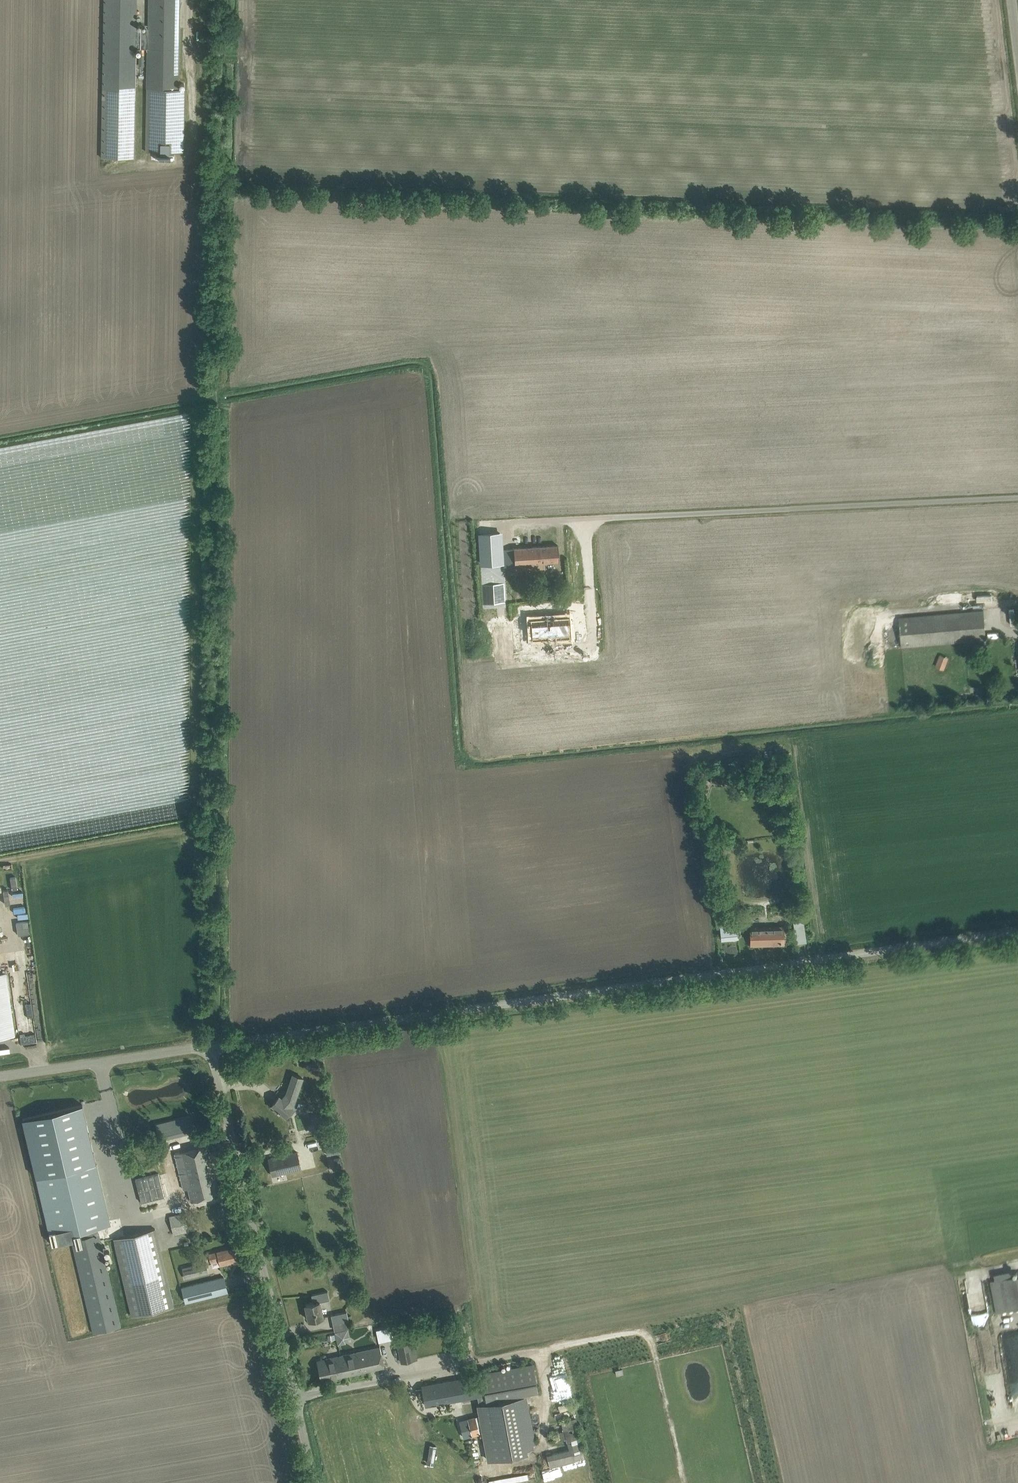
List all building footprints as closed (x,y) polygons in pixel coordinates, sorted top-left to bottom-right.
[(170,152),(184,152),(186,90),(178,90),(180,0),(149,0),(148,29),(136,29),(137,0),(104,0),(102,157),(134,158),(136,49),(148,49),(146,151),(160,152),(160,154),(167,154),(167,153),(170,154),(170,152)] [(502,562),(500,532),(480,534),(482,564),(502,562)] [(546,571),(545,562),(559,561),(558,545),(504,548),(504,558),(505,570),(538,569),(538,572),(546,571)] [(902,647),(976,641),(986,640),(983,611),(899,618),(902,647)] [(573,615),(526,618),(528,642),(574,639),(573,615)] [(944,671),(948,658),(939,655),(935,667),(944,671)] [(803,920),(793,922),(795,934),(805,932),(803,920)] [(721,940),(732,939),(739,938),(737,921),(720,922),(721,940)] [(783,943),(783,927),(765,928),(751,928),(751,944),(783,943)] [(15,1035),(6,973),(0,974),(0,1037),(15,1035)] [(292,1107),(299,1087),(303,1077),(293,1074),(287,1093),(282,1099),(279,1096),(272,1104),(278,1110),(277,1111),(279,1112),(280,1111),(286,1117),(294,1108),(292,1107)] [(83,1104),(23,1118),(37,1176),(97,1163),(83,1104)] [(188,1115),(164,1121),(169,1137),(192,1131),(188,1115)] [(320,1144),(335,1141),(334,1135),(319,1138),(320,1144)] [(215,1196),(206,1159),(209,1159),(206,1146),(131,1164),(141,1208),(183,1198),(182,1194),(189,1192),(191,1201),(215,1196)] [(272,1174),(282,1172),(302,1168),(298,1152),(269,1159),(272,1174)] [(52,1244),(71,1240),(99,1233),(98,1227),(111,1224),(97,1163),(37,1176),(52,1244)] [(173,1234),(179,1233),(189,1231),(185,1213),(169,1216),(173,1234)] [(155,1229),(114,1239),(133,1316),(173,1306),(155,1229)] [(92,1332),(121,1326),(99,1233),(71,1240),(92,1332)] [(237,1261),(233,1247),(208,1253),(210,1262),(218,1260),(219,1265),(237,1261)] [(185,1278),(207,1273),(205,1263),(183,1268),(185,1278)] [(225,1276),(182,1287),(186,1302),(228,1292),(225,1276)] [(997,1311),(1017,1309),(1017,1276),(992,1279),(997,1311)] [(309,1320),(323,1317),(320,1301),(329,1299),(328,1291),(318,1293),(312,1294),(313,1302),(305,1304),(309,1320)] [(334,1330),(350,1327),(347,1312),(331,1315),(334,1330)] [(402,1362),(417,1359),(414,1342),(398,1346),(402,1362)] [(322,1379),(384,1366),(380,1347),(336,1357),(326,1359),(326,1362),(319,1364),(322,1379)] [(479,1415),(482,1433),(487,1461),(528,1454),(527,1449),(534,1448),(533,1443),(536,1443),(527,1396),(524,1396),(524,1395),(538,1392),(534,1366),(518,1368),(481,1375),(479,1376),(422,1386),(422,1387),(424,1394),(426,1405),(447,1402),(461,1399),(477,1396),(479,1404),(477,1405),(479,1415)] [(472,1436),(482,1433),(479,1415),(467,1418),(469,1425),(472,1436)] [(585,1458),(574,1418),(561,1421),(563,1430),(564,1429),(569,1449),(546,1455),(550,1468),(574,1462),(574,1461),(585,1458)] [(491,1480),(491,1482),(505,1482),(529,1479),(528,1473),(491,1480)]
